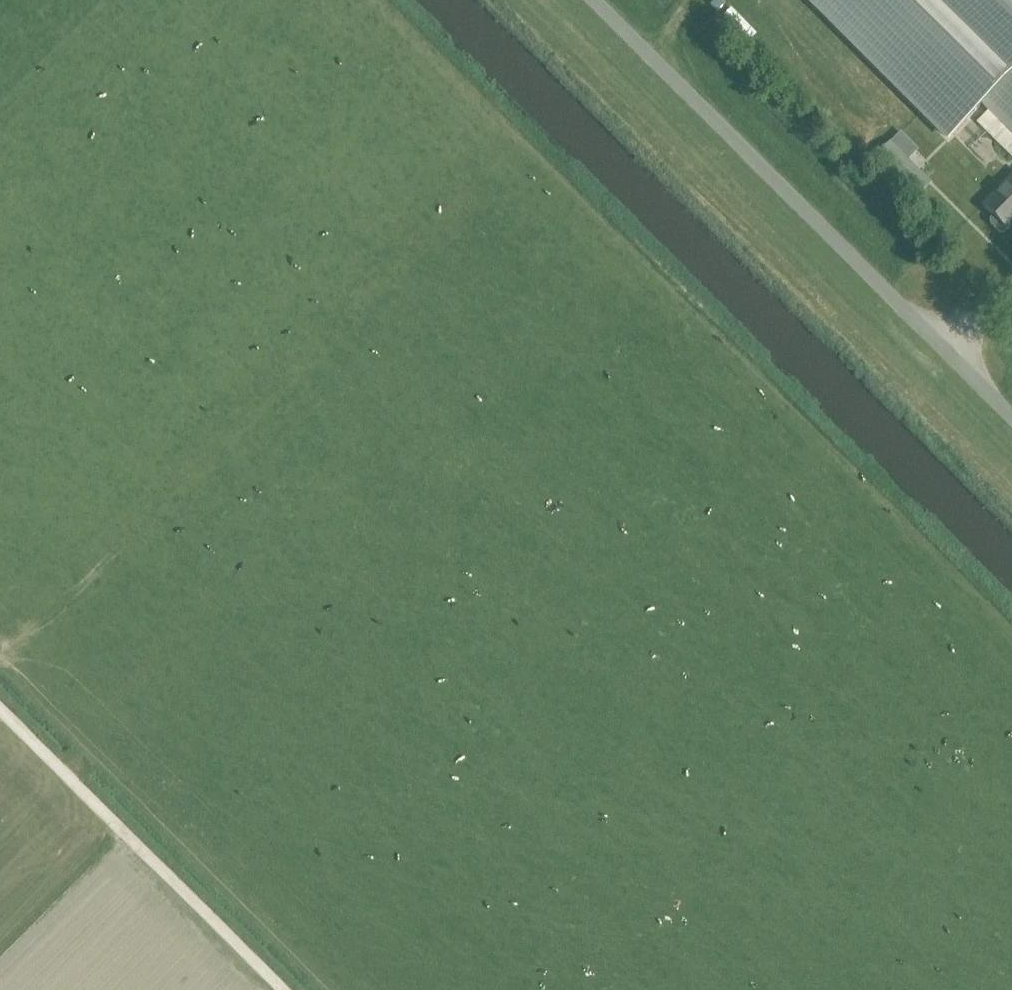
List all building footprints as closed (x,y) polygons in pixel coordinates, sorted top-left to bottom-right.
[(947,137),(981,104),(1011,135),(1011,0),(810,0),(947,137)] [(896,135),(876,156),(903,183),(912,192),(916,192),(924,184),(924,180),(915,170),(907,162),(902,157),(910,149),(896,135)] [(982,206),(993,216),(989,220),(989,224),(998,233),(1002,233),(1006,229),(1006,230),(1011,224),(1011,176),(982,206)]
